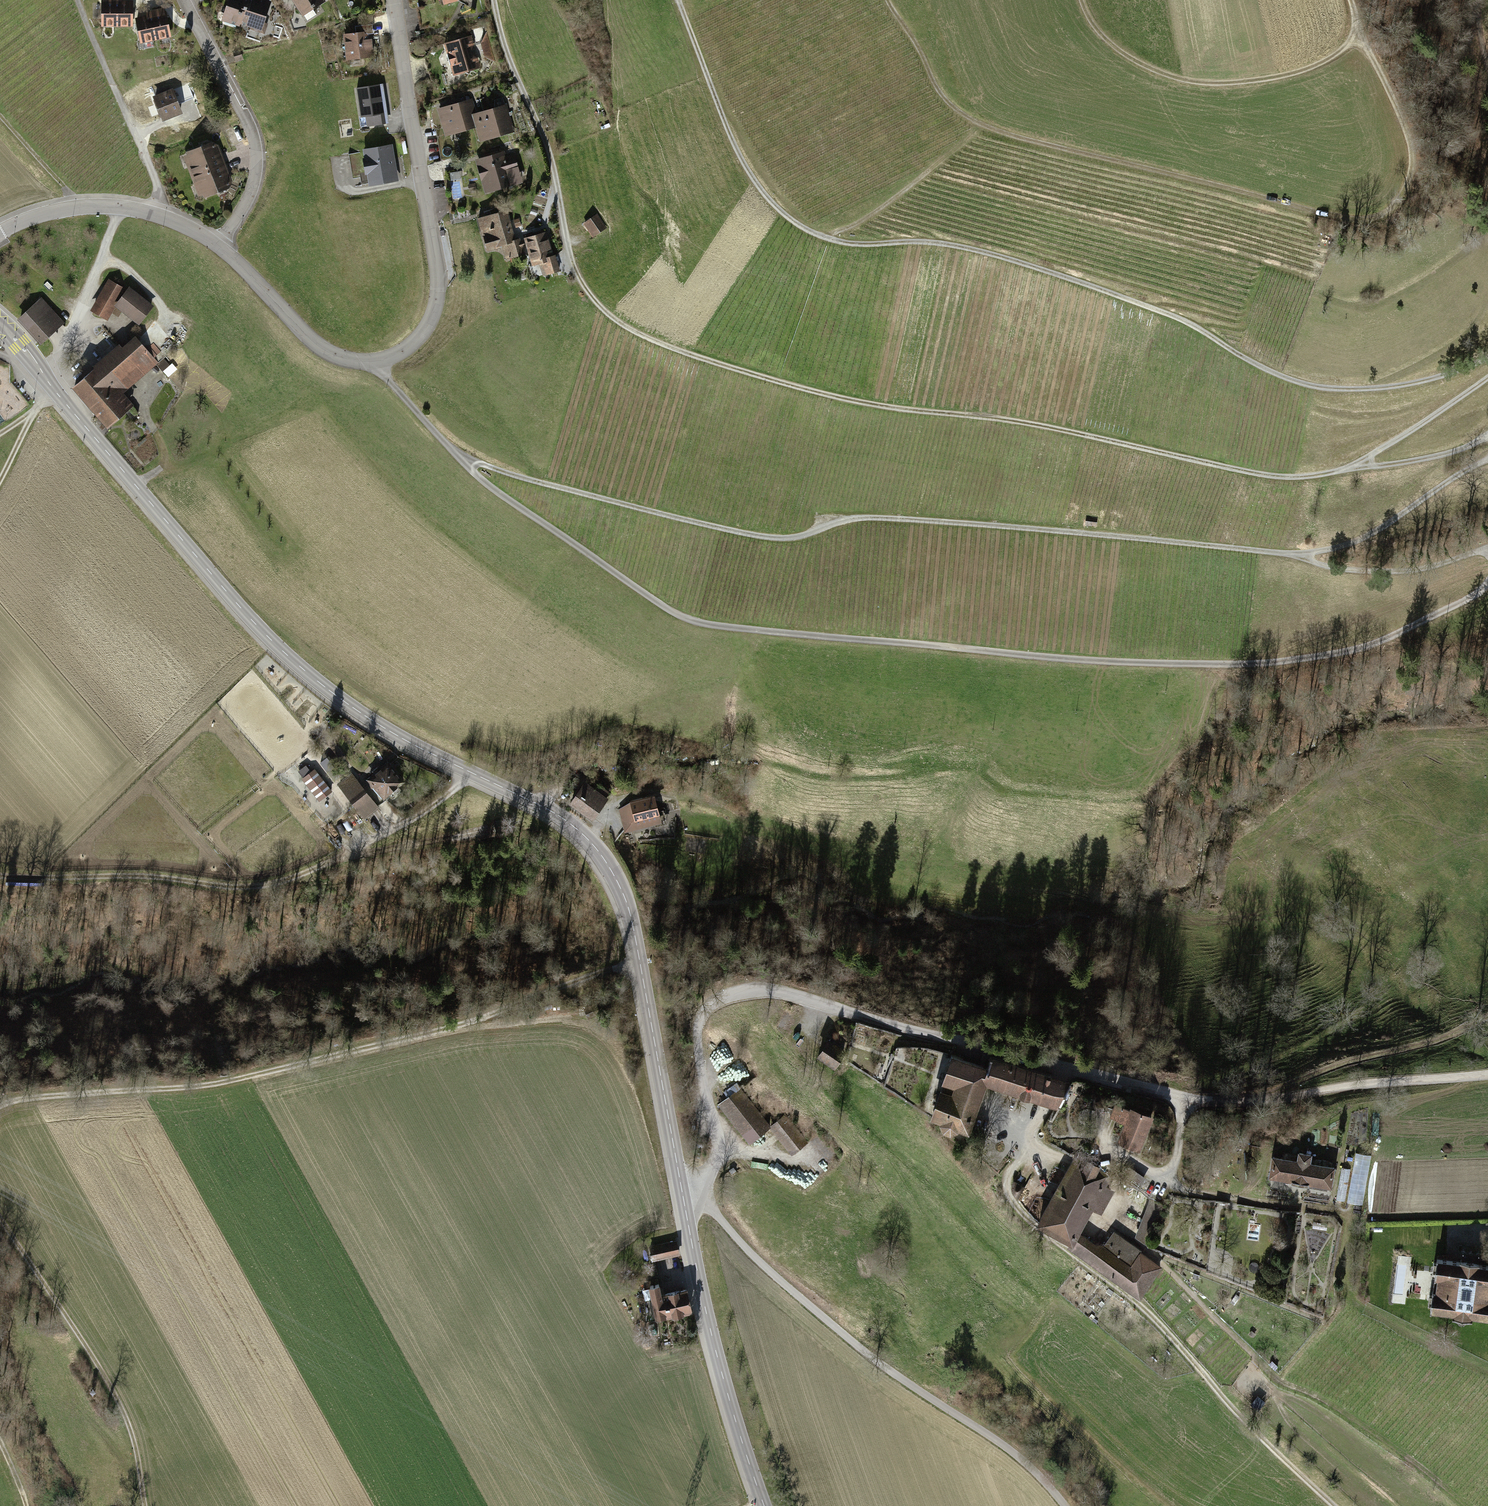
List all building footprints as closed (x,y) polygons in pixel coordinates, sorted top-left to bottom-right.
[(133,3),(113,3),(113,0),(105,0),(105,3),(103,3),(103,26),(133,26),(133,3)] [(223,21),(241,26),(249,0),(230,0),(223,21)] [(241,25),(262,32),(272,3),(262,0),(249,0),(241,25)] [(302,2),(296,6),(307,23),(318,16),(314,10),(325,3),(323,0),(300,0),(302,2)] [(156,16),(137,21),(142,43),(171,37),(166,15),(165,15),(163,10),(155,11),(156,16)] [(357,35),(345,36),(348,60),(373,58),(371,34),(374,34),(373,25),(356,26),(357,35)] [(495,62),(487,33),(481,44),(489,49),(484,57),(495,62)] [(455,41),(447,55),(450,61),(451,67),(469,76),(478,59),(472,56),(473,54),(471,53),(474,46),(458,37),(455,41)] [(237,46),(231,49),(235,58),(241,56),(237,46)] [(389,125),(383,85),(359,89),(363,117),(366,117),(368,128),(389,125)] [(173,91),(154,98),(164,121),(182,114),(173,91)] [(470,101),(439,110),(444,128),(454,125),(457,134),(478,128),(470,101)] [(506,106),(474,115),(479,133),(482,142),(492,139),(513,133),(506,106)] [(195,151),(196,154),(189,157),(192,167),(191,170),(193,177),(225,165),(218,146),(212,144),(195,151)] [(391,147),(365,151),(366,160),(364,160),(367,175),(374,174),(375,183),(396,179),(391,147)] [(366,160),(365,151),(349,154),(353,179),(361,178),(362,185),(375,183),(374,174),(367,175),(364,160),(366,160)] [(505,152),(477,160),(487,195),(515,188),(509,169),(517,167),(513,155),(506,157),(505,152)] [(203,195),(211,193),(212,196),(229,190),(232,185),(225,165),(193,177),(196,184),(200,186),(203,195)] [(493,216),(480,220),(490,252),(503,248),(507,260),(524,255),(520,242),(515,243),(506,215),(497,218),(493,216)] [(595,215),(586,222),(594,234),(604,227),(595,215)] [(553,255),(546,234),(525,240),(533,268),(540,266),(543,277),(561,271),(556,254),(553,255)] [(122,287),(109,280),(92,309),(105,317),(122,287)] [(151,305),(129,287),(116,303),(138,321),(151,305)] [(41,301),(21,320),(42,343),(63,323),(41,301)] [(121,346),(75,385),(109,425),(129,408),(116,394),(156,360),(153,357),(146,349),(137,338),(124,349),(121,346)] [(153,343),(146,349),(153,357),(160,352),(153,343)] [(168,364),(165,360),(159,366),(162,370),(168,364)] [(376,773),(366,781),(380,798),(388,791),(392,795),(400,788),(397,785),(402,780),(387,763),(380,769),(378,766),(373,770),(376,773)] [(335,769),(331,773),(365,817),(377,807),(348,770),(340,775),(335,769)] [(310,772),(303,779),(319,800),(331,791),(319,776),(315,779),(310,772)] [(585,781),(571,801),(593,816),(611,790),(598,782),(594,787),(585,781)] [(654,794),(631,799),(632,801),(620,809),(625,829),(661,820),(654,794)] [(503,819),(495,821),(498,834),(507,832),(503,819)] [(585,1008),(588,1017),(599,1012),(595,1004),(585,1008)] [(828,1039),(816,1055),(834,1067),(845,1051),(828,1039)] [(952,1054),(939,1089),(978,1103),(986,1081),(1054,1105),(1059,1106),(1069,1082),(1063,1080),(992,1056),(988,1067),(952,1054)] [(978,1103),(939,1089),(930,1116),(939,1120),(939,1122),(942,1129),(950,1133),(957,1130),(957,1128),(967,1132),(978,1103)] [(721,1105),(749,1140),(767,1126),(739,1091),(721,1105)] [(1142,1150),(1155,1118),(1120,1104),(1114,1119),(1130,1125),(1123,1143),(1142,1150)] [(784,1115),(770,1126),(792,1153),(806,1142),(784,1115)] [(1275,1158),(1271,1177),(1293,1180),(1292,1182),(1301,1183),(1307,1184),(1307,1182),(1330,1186),(1333,1168),(1310,1164),(1312,1155),(1299,1153),(1297,1161),(1275,1158)] [(1372,1157),(1358,1155),(1350,1204),(1363,1206),(1372,1157)] [(1076,1156),(1039,1223),(1071,1240),(1076,1232),(1090,1206),(1101,1212),(1106,1201),(1096,1196),(1098,1192),(1106,1196),(1110,1188),(1102,1183),(1107,1173),(1076,1156)] [(1346,1203),(1351,1171),(1343,1170),(1337,1201),(1346,1203)] [(1024,1187),(1014,1182),(1012,1186),(1012,1191),(1014,1195),(1018,1198),(1024,1187)] [(1150,1198),(1128,1185),(1121,1196),(1145,1210),(1150,1198)] [(1040,1214),(1047,1197),(1037,1193),(1030,1211),(1040,1214)] [(1162,1206),(1150,1198),(1135,1238),(1146,1245),(1162,1206)] [(1071,1240),(1068,1245),(1140,1296),(1161,1267),(1114,1233),(1105,1246),(1093,1244),(1076,1232),(1071,1240)] [(676,1241),(651,1246),(654,1259),(679,1254),(676,1241)] [(1437,1259),(1437,1263),(1434,1262),(1432,1272),(1435,1272),(1435,1277),(1438,1277),(1436,1291),(1433,1291),(1432,1295),(1429,1295),(1428,1304),(1431,1305),(1430,1309),(1454,1312),(1453,1315),(1456,1316),(1456,1318),(1459,1322),(1464,1323),(1467,1320),(1468,1317),(1471,1318),(1471,1314),(1487,1317),(1487,1266),(1478,1264),(1479,1261),(1461,1259),(1461,1262),(1437,1259)] [(659,1282),(649,1284),(657,1320),(689,1313),(683,1287),(661,1292),(659,1282)]
